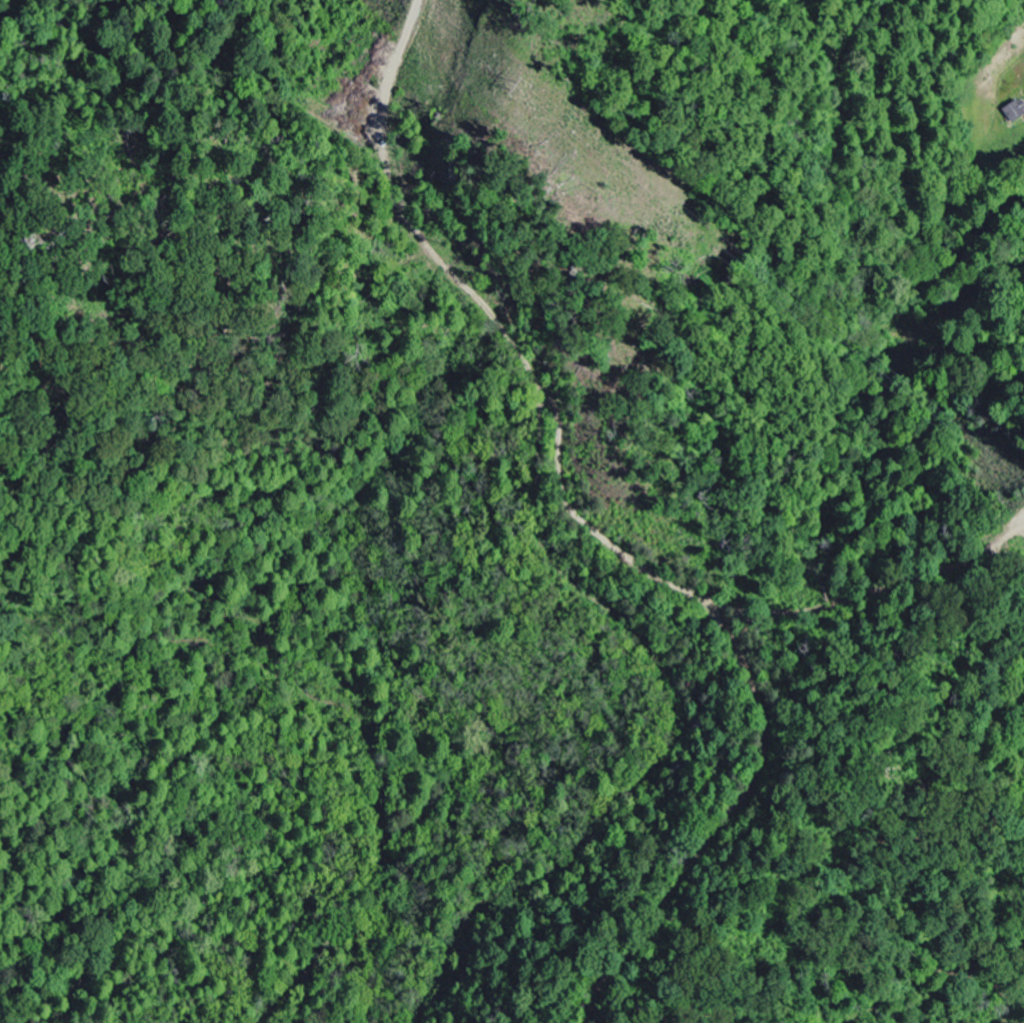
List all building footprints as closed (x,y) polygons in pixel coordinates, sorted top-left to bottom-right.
[(1016,98),(1001,112),(1016,129),(1023,123),(1023,107),(1016,98)]
